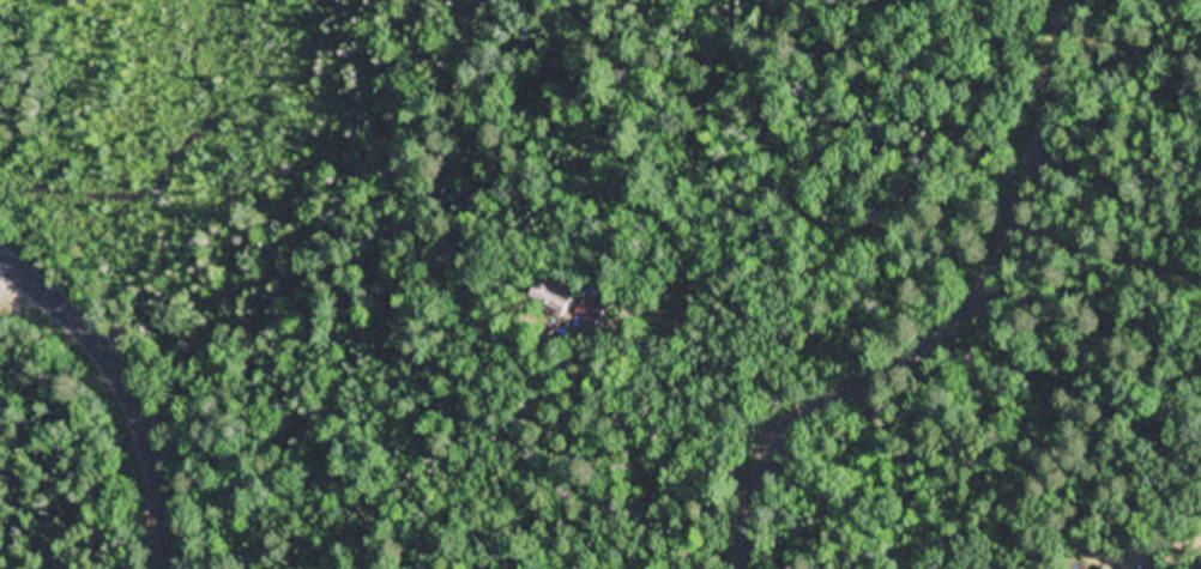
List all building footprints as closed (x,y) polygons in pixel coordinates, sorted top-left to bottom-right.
[(563,324),(578,299),(544,279),(529,305),(563,324)]
